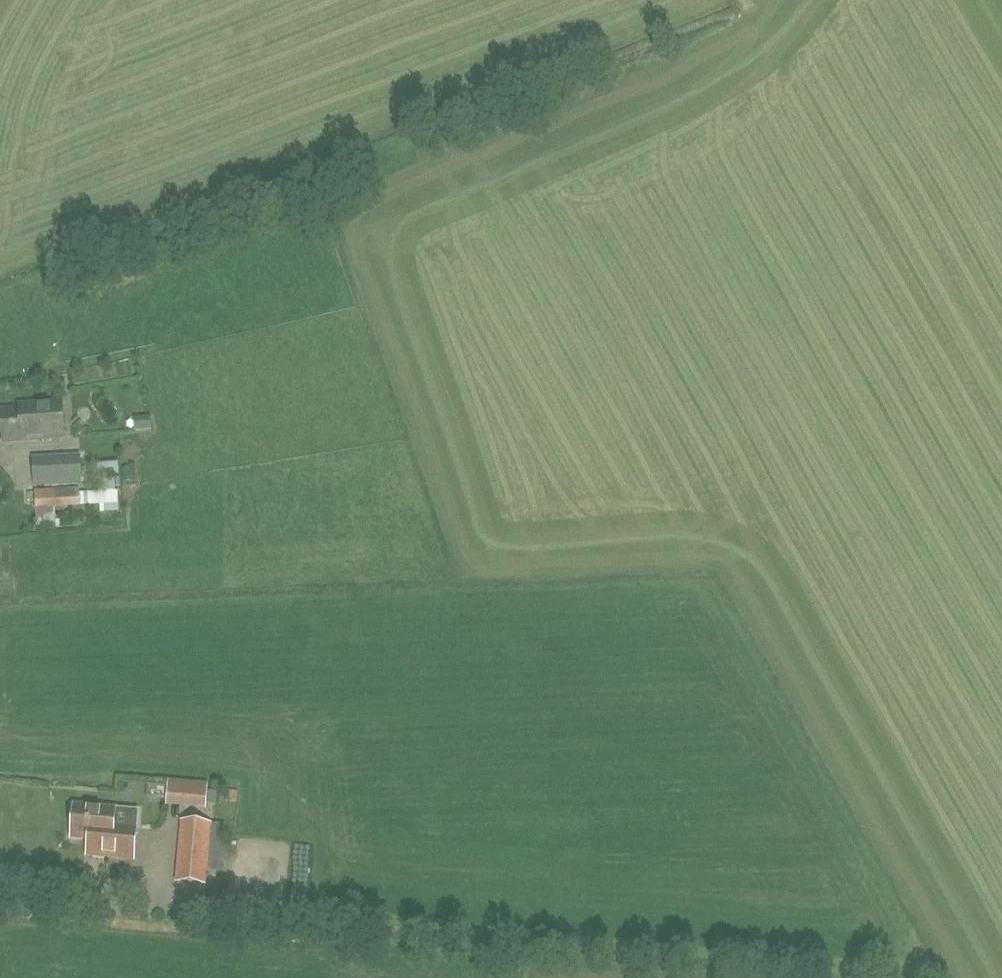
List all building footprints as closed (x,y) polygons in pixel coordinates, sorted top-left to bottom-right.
[(2,441),(63,438),(61,402),(26,404),(26,409),(0,410),(2,441)] [(34,487),(82,484),(80,456),(32,459),(34,487)] [(120,478),(121,466),(100,465),(100,478),(120,478)] [(34,492),(35,509),(80,505),(80,501),(117,498),(116,491),(80,493),(79,488),(34,492)] [(168,784),(168,806),(204,806),(204,793),(192,792),(192,784),(168,784)] [(121,809),(74,805),(71,837),(96,839),(94,855),(133,858),(136,827),(119,826),(121,809)] [(202,881),(207,823),(180,820),(175,878),(202,881)]
